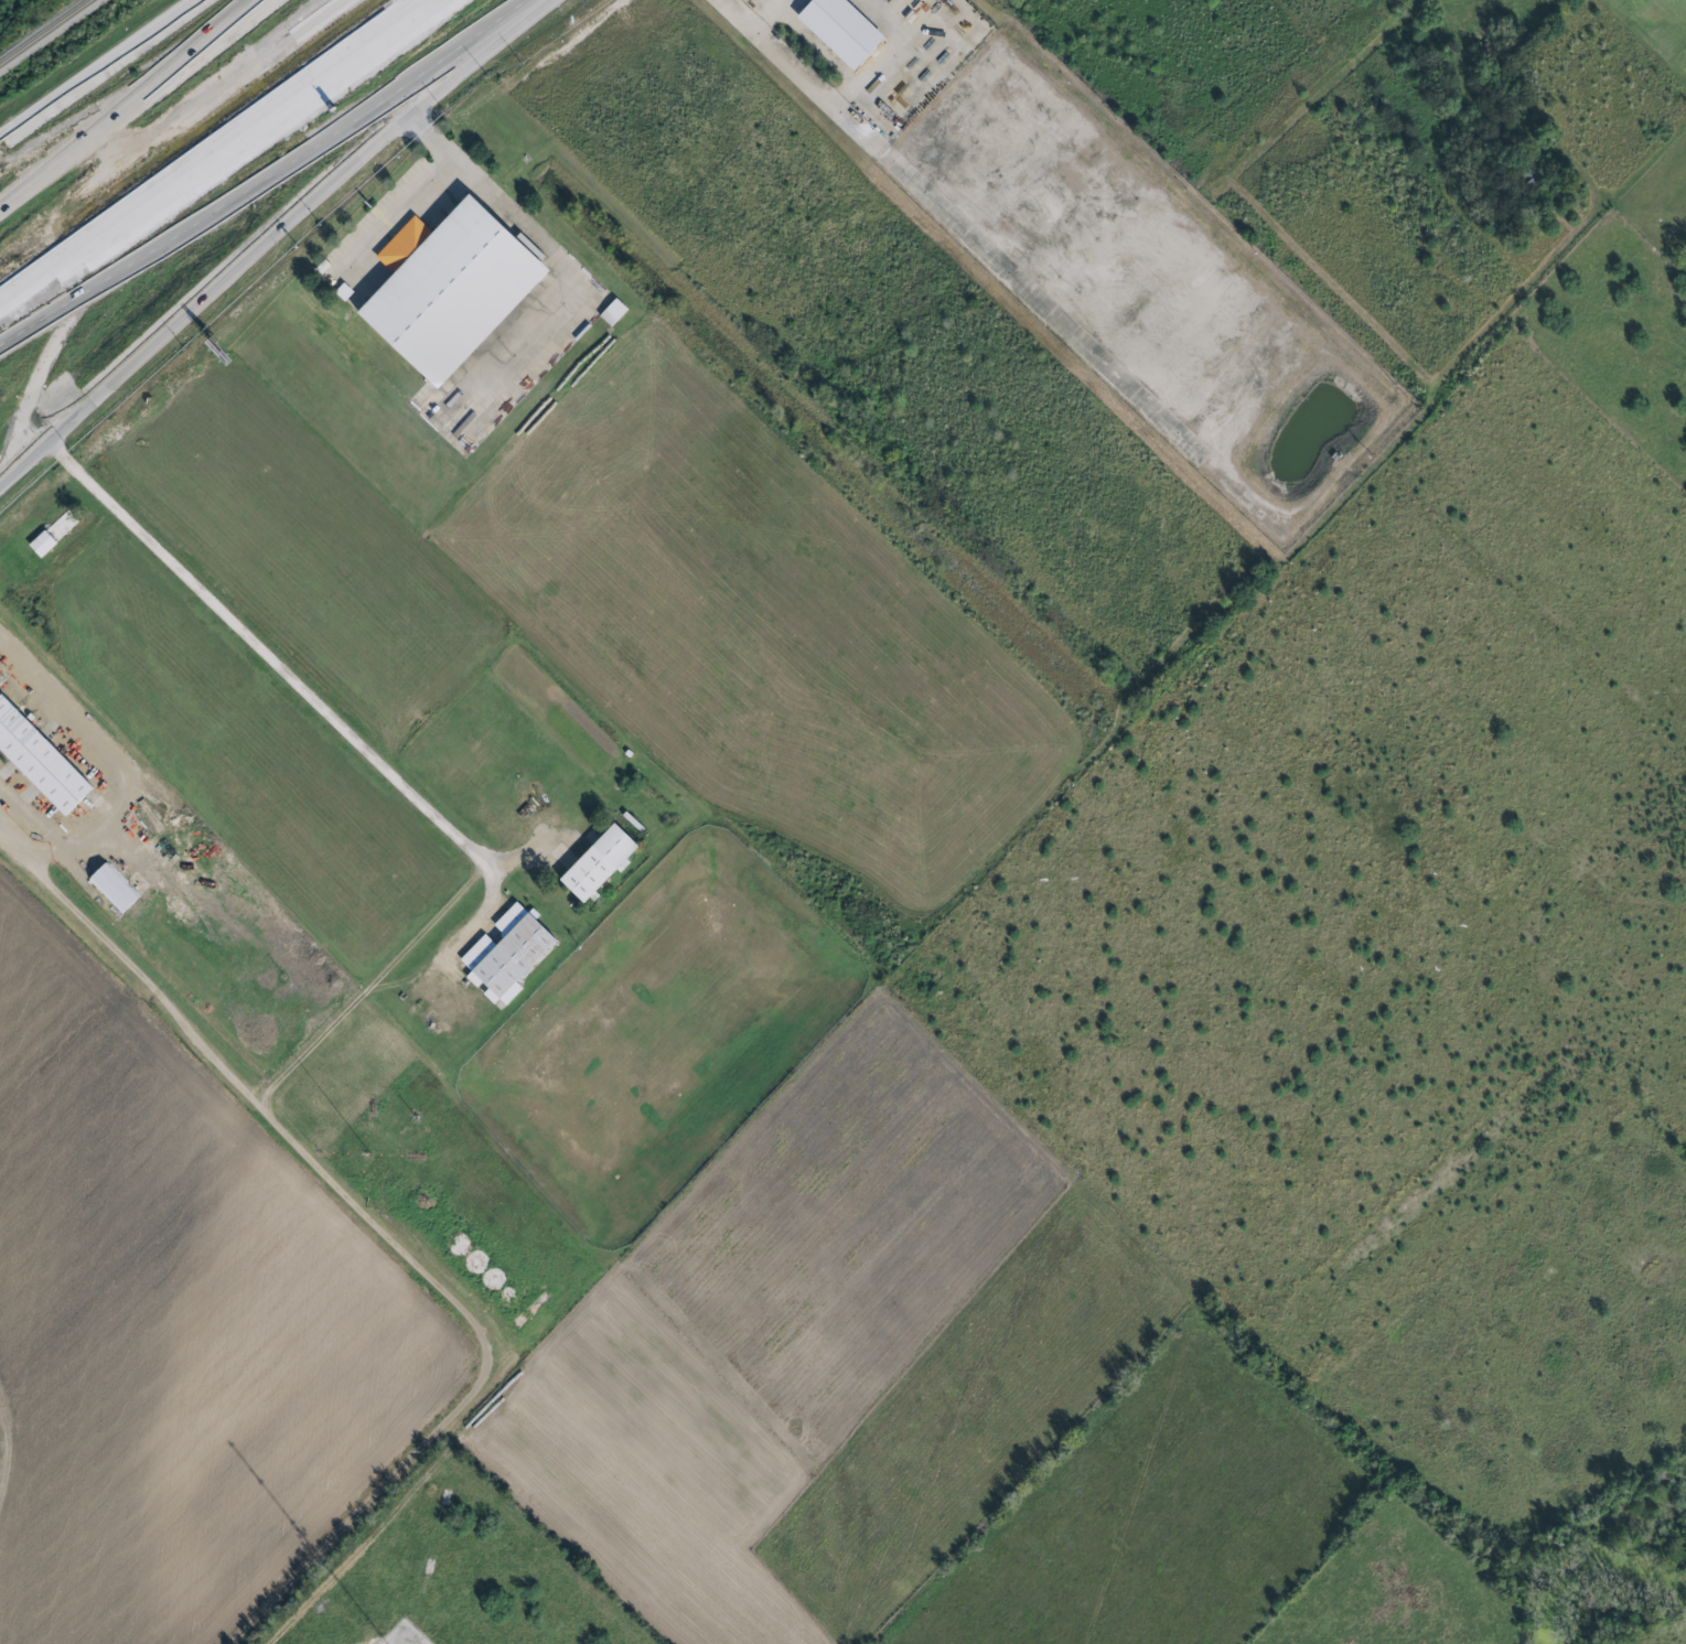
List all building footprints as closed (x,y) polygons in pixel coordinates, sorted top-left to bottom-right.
[(850,0),(817,0),(800,19),(858,73),(891,38),(850,0)] [(602,316),(613,328),(632,311),(620,299),(602,316)] [(82,522),(70,509),(30,544),(42,558),(82,522)] [(67,817),(0,747),(0,687),(97,788),(67,817)] [(590,905),(644,845),(618,822),(564,881),(590,905)] [(124,915),(89,880),(107,863),(140,899),(124,915)] [(487,934),(462,961),(474,972),(471,975),(488,991),(486,994),(497,1005),(502,1000),(509,1007),(526,988),(521,983),(561,940),(519,900),(495,926),(508,938),(500,946),(487,934)]
